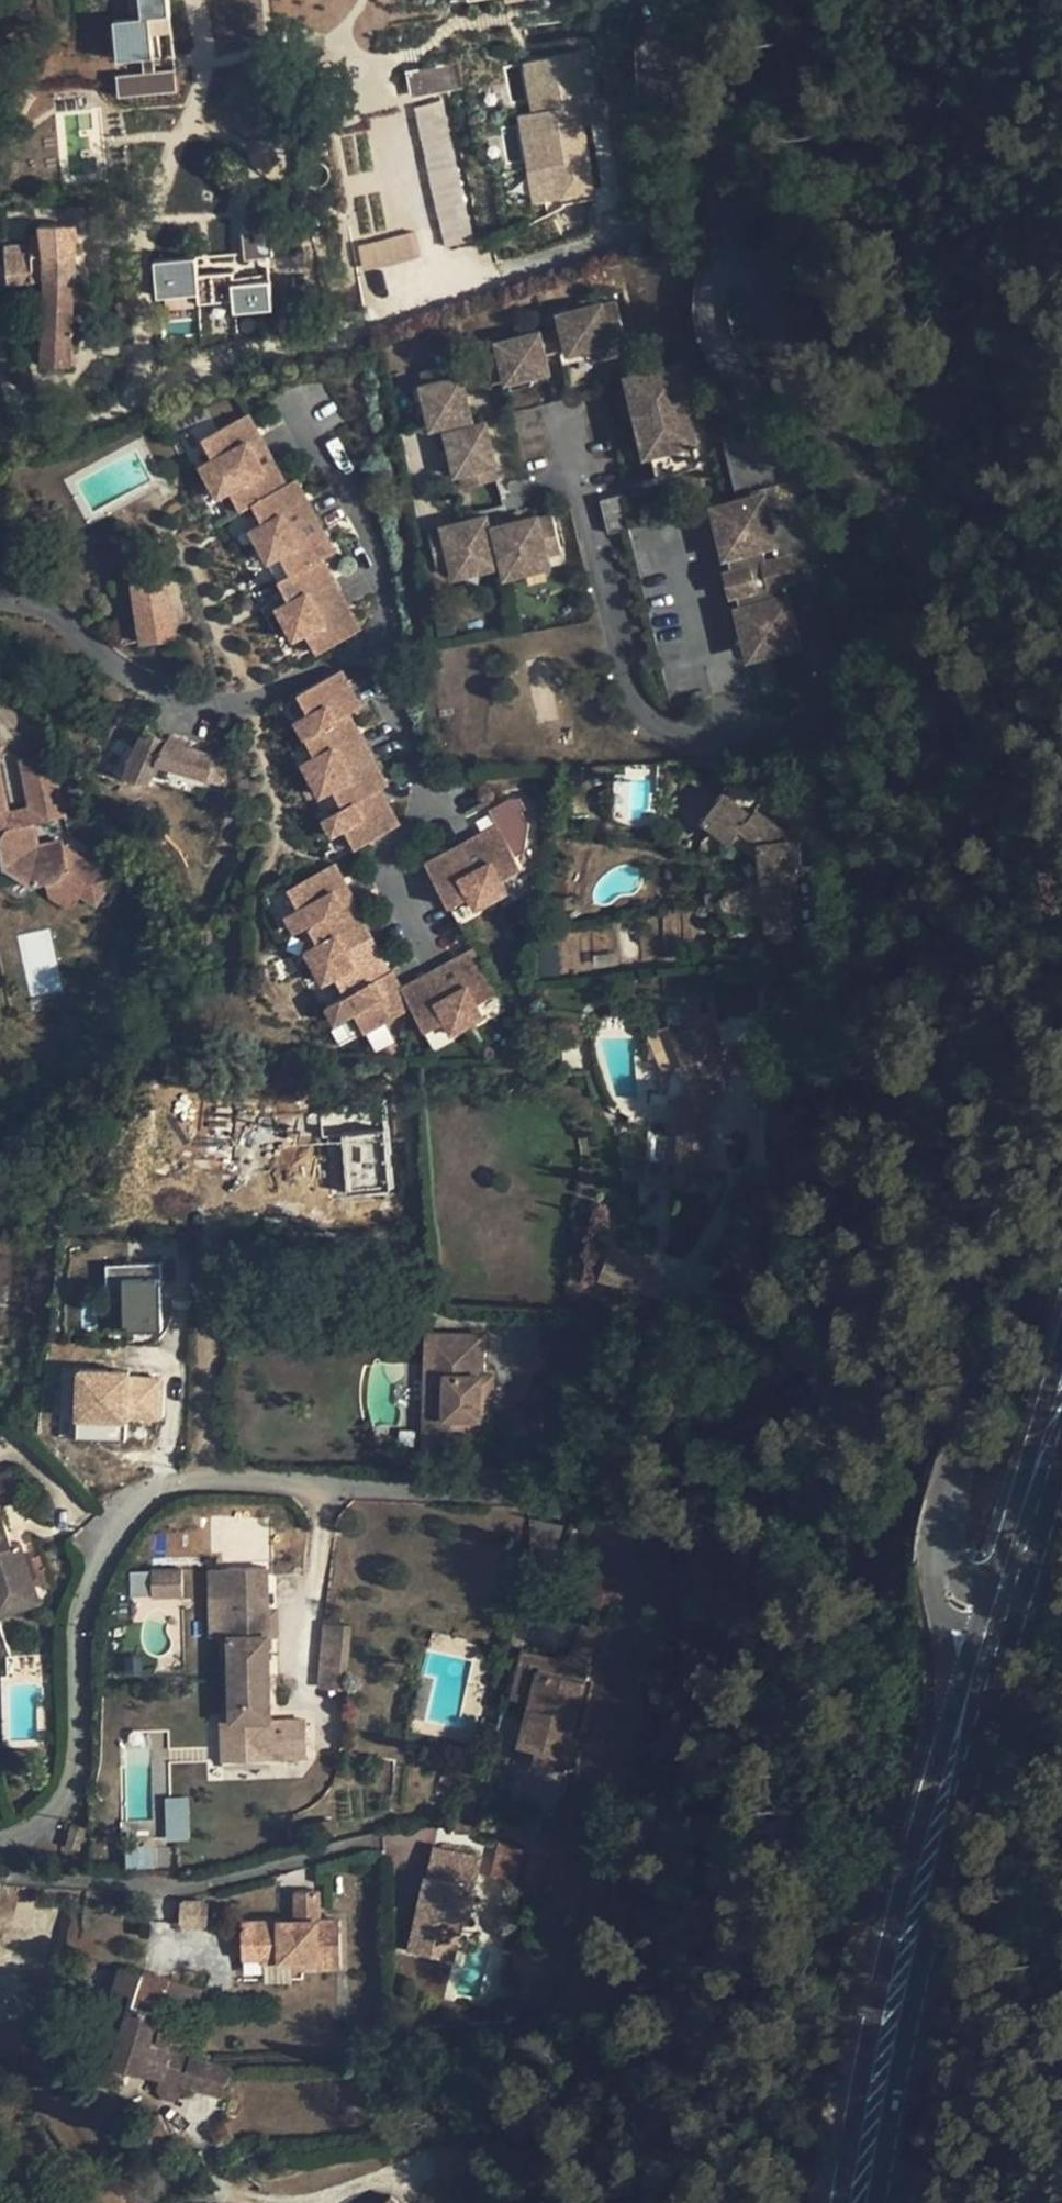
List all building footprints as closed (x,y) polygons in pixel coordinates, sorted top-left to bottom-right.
[(113,64),(137,61),(138,74),(114,76),(117,98),(179,91),(168,0),(136,0),(138,19),(108,23),(113,64)] [(600,70),(596,49),(589,50),(593,71),(600,70)] [(579,53),(538,60),(547,110),(534,112),(544,166),(556,164),(562,197),(594,191),(582,125),(579,105),(587,104),(587,102),(579,53)] [(538,60),(525,63),(534,112),(547,110),(538,60)] [(459,61),(406,71),(411,99),(420,98),(463,90),(459,61)] [(446,100),(416,106),(441,244),(470,239),(446,100)] [(587,104),(579,105),(582,125),(609,120),(605,100),(587,102),(587,104)] [(544,166),(534,112),(520,114),(529,168),(544,166)] [(247,261),(270,253),(261,225),(237,233),(247,261)] [(356,242),(360,268),(420,259),(416,233),(356,242)] [(75,250),(46,252),(46,243),(33,244),(6,246),(9,282),(46,279),(46,309),(43,362),(72,364),(75,276),(75,250)] [(195,261),(152,265),(156,301),(196,297),(198,309),(232,306),(233,319),(274,315),(271,279),(230,283),(229,273),(196,276),(195,261)] [(619,302),(565,314),(568,327),(572,347),(572,349),(589,346),(611,341),(610,339),(626,336),(619,302)] [(568,327),(558,329),(562,349),(572,347),(568,327)] [(541,333),(545,353),(562,349),(558,329),(541,333)] [(545,353),(541,333),(487,345),(494,378),(510,375),(511,377),(533,372),(549,368),(545,353)] [(612,352),(611,341),(589,346),(590,356),(612,352)] [(430,386),(428,386),(432,409),(436,425),(448,422),(471,417),(459,362),(426,369),(430,386)] [(693,442),(677,367),(628,377),(645,452),(652,450),(693,442)] [(535,382),(533,372),(511,377),(513,387),(535,382)] [(428,386),(417,389),(422,412),(432,409),(428,386)] [(201,464),(209,480),(267,449),(248,413),(202,437),(213,458),(201,464)] [(448,422),(450,433),(474,427),(471,417),(448,422)] [(474,427),(450,433),(454,447),(459,470),(461,470),(465,487),(498,481),(486,425),(474,427)] [(774,482),(769,433),(725,437),(730,487),(774,482)] [(652,450),(657,475),(699,465),(693,442),(652,450)] [(454,447),(444,450),(448,473),(459,470),(454,447)] [(209,480),(217,496),(229,490),(240,510),(252,504),(286,486),(267,449),(209,480)] [(315,515),(296,481),(286,486),(252,504),(262,523),(250,529),(259,545),(315,515)] [(629,527),(622,492),(600,497),(608,532),(629,527)] [(716,508),(748,655),(793,644),(784,601),(773,602),(770,587),(769,583),(779,581),(783,579),(786,577),(787,573),(787,569),(786,565),(783,562),(779,561),(775,561),(765,564),(764,560),(760,544),(770,541),(761,497),(716,508)] [(334,552),(315,515),(259,545),(267,561),(279,555),(290,575),(322,558),(334,552)] [(489,529),(486,515),(430,528),(438,564),(454,561),(456,570),(479,565),(478,556),(494,552),(489,529)] [(497,528),(502,551),(505,565),(521,561),(523,570),(547,564),(545,556),(561,552),(553,515),(497,528)] [(502,551),(497,528),(489,529),(494,552),(502,551)] [(496,561),(494,552),(478,556),(479,565),(496,561)] [(789,554),(764,560),(765,564),(775,561),(779,561),(783,562),(786,565),(787,569),(787,573),(786,577),(783,579),(779,581),(769,583),(770,587),(795,581),(789,554)] [(277,608),(285,624),(341,595),(322,558),(290,575),(278,581),(289,602),(277,608)] [(521,561),(505,565),(507,573),(523,570),(521,561)] [(167,572),(132,578),(143,643),(178,638),(170,596),(167,572)] [(285,624),(294,640),(306,634),(317,655),(360,631),(341,595),(285,624)] [(364,708),(347,676),(303,698),(312,716),(300,723),(308,737),(352,714),(364,708)] [(315,779),(371,750),(352,714),(308,737),(318,757),(306,763),(315,779)] [(228,759),(143,731),(128,759),(125,757),(124,761),(127,762),(119,774),(125,776),(124,780),(126,781),(127,777),(133,778),(131,783),(139,785),(140,781),(149,784),(157,763),(219,784),(228,759)] [(371,750),(315,779),(323,796),(336,789),(346,808),(382,788),(389,784),(371,750)] [(64,844),(63,839),(39,844),(35,822),(66,816),(53,753),(22,759),(33,813),(21,815),(10,808),(0,762),(0,844),(5,867),(32,885),(48,882),(60,879),(82,894),(98,904),(116,877),(64,844)] [(334,815),(327,819),(336,836),(348,829),(358,847),(401,823),(382,788),(346,808),(334,815)] [(791,929),(801,928),(796,876),(793,840),(756,808),(751,814),(724,792),(702,818),(730,842),(741,829),(760,843),(761,860),(763,879),(764,896),(767,931),(769,931),(791,929)] [(462,843),(493,898),(509,889),(502,877),(523,866),(498,823),(462,843)] [(493,898),(462,843),(426,863),(450,906),(471,895),(477,907),(493,898)] [(760,843),(749,845),(750,860),(761,860),(760,843)] [(303,884),(293,889),(304,910),(292,916),(299,931),(312,925),(356,902),(358,901),(340,865),(303,884)] [(60,879),(48,882),(50,894),(73,909),(82,894),(60,879)] [(374,938),(356,902),(312,925),(323,945),(311,952),(319,967),(374,938)] [(791,929),(769,931),(771,939),(792,937),(791,929)] [(350,996),(393,973),(374,938),(319,967),(328,984),(340,978),(350,996)] [(443,976),(473,1031),(488,1023),(482,1011),(503,1000),(479,957),(443,976)] [(350,996),(338,1003),(347,1020),(359,1013),(370,1033),(416,1008),(408,995),(396,972),(393,973),(350,996)] [(473,1031),(443,976),(408,995),(416,1008),(432,1038),(450,1028),(457,1040),(473,1031)] [(331,1028),(338,1045),(360,1035),(353,1018),(331,1028)] [(729,1098),(722,1097),(722,1081),(719,1071),(748,1060),(741,1042),(723,1048),(712,1019),(674,1034),(685,1064),(663,1072),(661,1094),(662,1094),(662,1097),(666,1097),(667,1097),(683,1098),(677,1171),(676,1185),(707,1187),(708,1171),(726,1171),(731,1098),(729,1098)] [(342,1134),(343,1190),(388,1189),(387,1133),(342,1134)] [(329,1185),(342,1185),(341,1155),(328,1156),(329,1185)] [(677,1171),(668,1170),(668,1185),(676,1185),(677,1171)] [(640,1292),(653,1258),(614,1244),(601,1278),(640,1292)] [(130,1296),(130,1279),(117,1279),(118,1296),(130,1296)] [(165,1279),(130,1279),(130,1326),(166,1326),(165,1279)] [(486,1336),(430,1335),(428,1452),(483,1453),(484,1419),(495,1419),(496,1375),(485,1375),(486,1336)] [(79,1365),(77,1414),(127,1416),(128,1414),(159,1415),(161,1375),(129,1374),(130,1367),(79,1365)] [(127,1416),(77,1414),(76,1435),(126,1437),(127,1416)] [(0,1473),(0,1505),(17,1499),(8,1471),(0,1473)] [(0,1509),(0,1536),(8,1533),(0,1509)] [(8,1533),(0,1536),(0,1542),(2,1548),(12,1545),(8,1533)] [(1,1576),(6,1590),(33,1581),(21,1542),(12,1545),(2,1548),(0,1542),(0,1576),(1,1576)] [(228,1568),(229,1593),(268,1592),(267,1567),(228,1568)] [(211,1594),(229,1593),(228,1568),(211,1569),(211,1594)] [(181,1595),(181,1569),(152,1570),(152,1595),(181,1595)] [(1,1576),(0,1576),(0,1615),(13,1611),(6,1590),(1,1576)] [(33,1581),(6,1590),(13,1611),(40,1602),(33,1581)] [(230,1636),(231,1678),(269,1677),(268,1635),(268,1610),(268,1592),(229,1593),(230,1636)] [(229,1593),(211,1594),(212,1636),(230,1636),(229,1593)] [(268,1610),(268,1635),(277,1634),(276,1610),(268,1610)] [(348,1659),(351,1625),(325,1623),(324,1624),(326,1625),(323,1656),(348,1659)] [(535,1762),(563,1769),(585,1680),(592,1649),(607,1652),(607,1650),(591,1646),(591,1647),(574,1643),(570,1659),(566,1675),(549,1670),(553,1658),(524,1652),(513,1697),(530,1702),(519,1744),(538,1749),(535,1762)] [(554,1655),(553,1658),(549,1670),(566,1675),(570,1659),(568,1659),(554,1655)] [(348,1659),(323,1656),(321,1687),(346,1689),(348,1659)] [(269,1677),(231,1678),(232,1718),(222,1719),(223,1746),(250,1745),(251,1760),(271,1760),(271,1757),(307,1756),(306,1720),(284,1721),(284,1728),(280,1728),(280,1731),(270,1731),(270,1721),(269,1677)] [(509,1700),(496,1737),(512,1743),(524,1705),(509,1700)] [(280,1728),(284,1728),(284,1721),(270,1721),(270,1731),(280,1731),(280,1728)] [(250,1745),(223,1746),(224,1761),(251,1760),(250,1745)] [(165,1840),(188,1840),(188,1798),(165,1798),(165,1840)] [(474,1834),(449,1828),(450,1838),(467,1842),(474,1834)] [(523,1848),(498,1843),(491,1879),(515,1883),(523,1848)] [(482,1859),(433,1847),(426,1875),(418,1910),(410,1949),(453,1959),(461,1920),(467,1922),(475,1886),(482,1859)] [(297,1920),(242,1922),(243,1957),(264,1956),(264,1961),(291,1961),(317,1960),(317,1967),(340,1967),(340,1919),(319,1921),(318,1890),(296,1891),(297,1920)] [(208,1902),(181,1901),(180,1922),(207,1923),(208,1902)] [(510,1953),(513,1935),(506,1935),(503,1952),(510,1953)] [(395,1982),(445,1991),(450,1963),(400,1954),(395,1982)] [(291,1961),(264,1961),(264,1980),(291,1979),(291,1961)] [(160,2012),(133,2005),(142,1973),(119,1966),(113,1986),(133,1993),(111,2064),(162,2079),(165,2066),(187,2071),(183,2085),(193,2089),(202,2059),(191,2056),(170,2051),(150,2044),(160,2012)] [(169,1979),(142,1973),(133,2005),(160,2012),(162,2004),(169,1979)] [(200,1988),(169,1979),(162,2004),(193,2013),(200,1988)] [(231,2068),(202,2059),(193,2089),(223,2097),(231,2068)] [(187,2071),(165,2066),(162,2079),(160,2083),(162,2087),(165,2090),(168,2092),(172,2092),(174,2092),(178,2091),(181,2088),(182,2085),(183,2085),(187,2071)]
